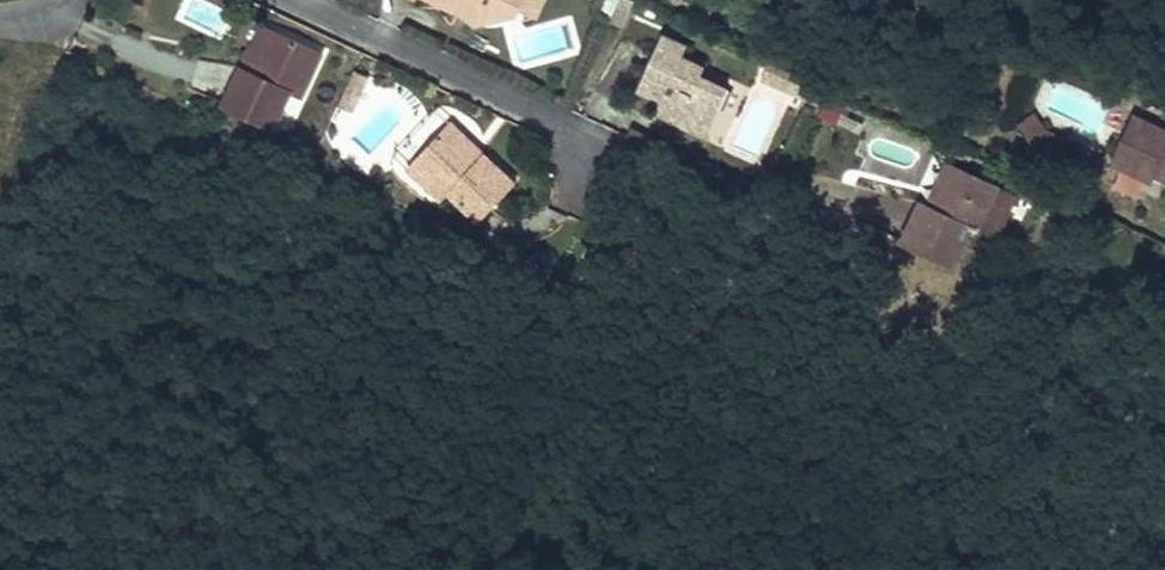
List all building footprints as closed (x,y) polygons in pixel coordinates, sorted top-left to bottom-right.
[(451,12),(454,4),(487,20),(506,14),(509,8),(513,0),(425,0),(451,12)] [(509,8),(530,17),(538,0),(513,0),(509,8)] [(454,4),(451,12),(466,26),(487,20),(454,4)] [(242,54),(237,64),(248,69),(265,29),(256,25),(242,54)] [(248,69),(237,64),(220,102),(272,126),(289,88),(298,93),(317,53),(265,29),(248,69)] [(627,88),(649,98),(657,101),(652,115),(681,128),(692,101),(706,106),(715,86),(688,74),(692,65),(669,54),(674,42),(651,33),(643,50),(627,88)] [(784,89),(791,72),(764,60),(756,77),(784,89)] [(348,111),(355,97),(340,90),(334,105),(348,111)] [(854,126),(860,108),(827,97),(821,115),(854,126)] [(649,98),(643,112),(652,115),(657,101),(649,98)] [(692,101),(681,128),(694,134),(703,114),(706,106),(692,101)] [(1042,128),(1031,113),(1017,124),(1031,143),(1042,128)] [(1152,181),(1154,175),(1164,180),(1164,130),(1129,114),(1107,161),(1152,181)] [(446,121),(412,159),(429,174),(420,184),(437,199),(442,193),(476,222),(512,182),(480,152),(473,161),(464,152),(471,145),(446,121)] [(1055,154),(1063,138),(1042,128),(1031,143),(1055,154)] [(480,152),(471,145),(464,152),(473,161),(480,152)] [(412,159),(403,169),(420,184),(429,174),(412,159)] [(941,162),(924,203),(933,207),(936,199),(933,198),(940,182),(947,165),(941,162)] [(933,207),(924,203),(916,200),(899,241),(951,264),(968,226),(973,228),(992,184),(947,165),(940,182),(933,198),(936,199),(933,207)] [(993,236),(1011,192),(992,184),(973,228),(993,236)]
